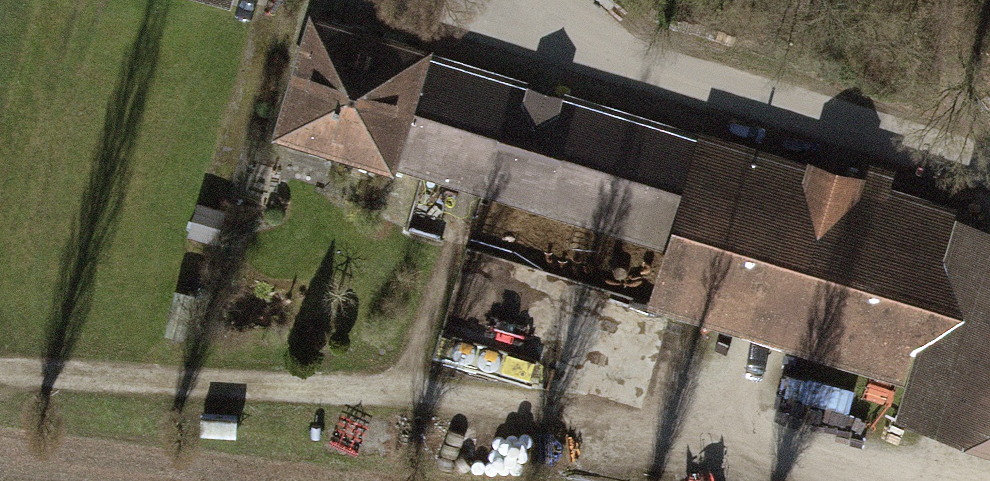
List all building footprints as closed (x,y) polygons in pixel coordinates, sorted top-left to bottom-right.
[(319,31),(289,131),(674,245),(657,301),(925,380),(915,414),(989,436),(989,238),(956,228),(959,219),(319,31)]
